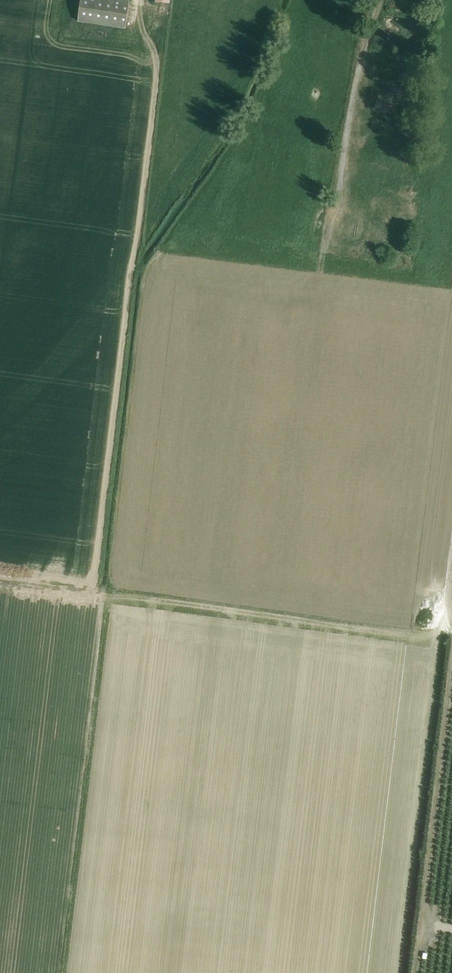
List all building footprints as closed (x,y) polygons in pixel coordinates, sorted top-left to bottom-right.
[(78,21),(126,28),(130,0),(81,0),(78,21)]
